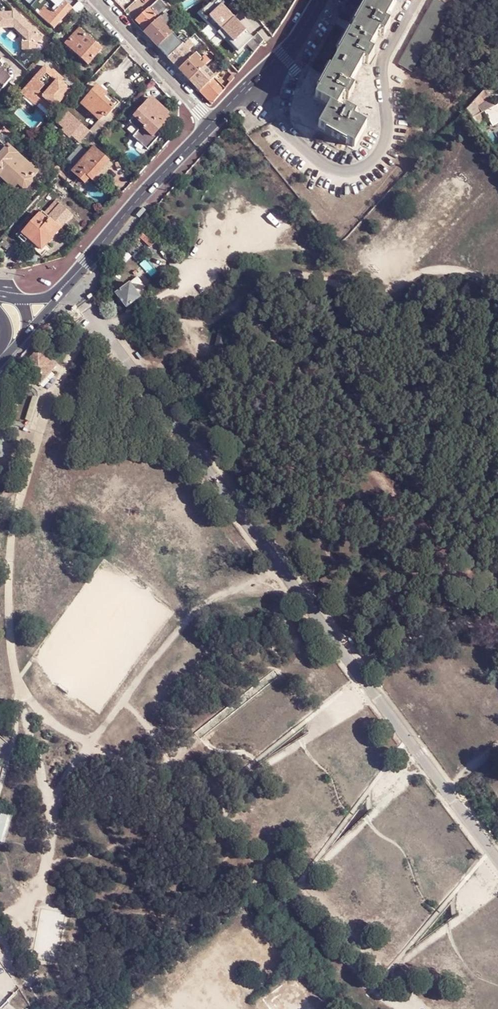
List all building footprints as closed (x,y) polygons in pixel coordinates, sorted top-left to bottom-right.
[(30,8),(54,29),(72,9),(62,0),(37,0),(30,8)] [(169,9),(164,3),(161,0),(159,0),(149,9),(158,19),(161,17),(169,9)] [(223,0),(215,0),(201,13),(225,39),(226,38),(239,52),(253,38),(222,5),(225,3),(223,0)] [(365,127),(353,120),(355,115),(344,109),(342,113),(336,110),(342,98),(347,101),(354,89),(349,86),(362,62),(367,65),(374,53),(369,51),(378,34),(383,36),(389,25),(385,22),(397,0),(369,0),(362,12),(361,12),(356,20),(357,21),(346,41),(345,40),(340,48),(342,49),(326,76),(325,76),(321,84),(322,84),(314,98),(329,106),(317,128),(331,136),(330,137),(338,141),(339,140),(353,148),(365,127)] [(435,0),(434,0),(398,66),(411,73),(448,7),(435,0)] [(146,31),(158,19),(149,9),(148,8),(136,20),(146,31)] [(29,43),(31,41),(35,45),(41,38),(14,12),(13,14),(0,15),(0,29),(14,28),(28,42),(29,43)] [(158,19),(169,30),(171,27),(168,24),(172,21),(165,14),(162,18),(161,17),(158,19)] [(157,47),(172,33),(169,30),(158,19),(146,31),(144,33),(157,47)] [(80,31),(97,47),(100,44),(82,29),(80,31)] [(102,50),(97,47),(80,31),(66,46),(88,65),(102,50)] [(179,41),(172,33),(157,47),(168,59),(182,45),(179,41)] [(31,41),(29,43),(28,42),(22,43),(22,51),(35,50),(35,45),(31,41)] [(182,45),(168,59),(179,69),(193,56),(187,49),(183,46),(182,45)] [(195,54),(193,56),(200,63),(202,62),(195,54)] [(179,69),(189,81),(204,67),(200,63),(193,56),(179,69)] [(10,79),(0,67),(0,91),(10,79)] [(43,69),(70,93),(70,92),(60,83),(54,77),(57,74),(53,70),(51,72),(45,67),(43,69)] [(189,81),(200,91),(214,78),(204,67),(189,81)] [(50,114),(70,93),(43,69),(21,94),(35,107),(39,104),(50,114)] [(226,70),(220,75),(229,84),(234,79),(226,70)] [(54,77),(60,83),(64,80),(57,74),(54,77)] [(212,104),(225,89),(214,78),(200,91),(212,104)] [(97,87),(90,81),(84,87),(83,89),(90,95),(97,87)] [(110,98),(97,87),(90,95),(82,104),(100,120),(104,115),(115,103),(110,98)] [(484,90),(466,109),(473,117),(495,105),(484,90)] [(115,103),(104,115),(106,117),(114,109),(114,110),(120,104),(112,96),(110,98),(115,103)] [(150,98),(134,117),(129,124),(139,132),(133,139),(147,152),(161,137),(157,133),(168,120),(165,117),(168,114),(150,98)] [(65,131),(75,120),(64,110),(54,121),(65,131)] [(12,133),(5,126),(0,132),(0,143),(2,144),(12,133)] [(14,189),(18,184),(23,189),(27,188),(32,183),(31,180),(37,173),(33,169),(28,165),(8,147),(0,155),(0,176),(14,189)] [(94,184),(102,176),(111,166),(93,149),(72,173),(84,184),(88,179),(94,184)] [(105,178),(102,176),(94,184),(97,187),(105,178)] [(18,184),(14,189),(19,193),(23,189),(18,184)] [(59,187),(54,192),(61,198),(65,192),(59,187)] [(49,217),(60,204),(55,199),(46,208),(48,210),(45,213),(43,211),(41,212),(40,214),(49,222),(50,220),(51,219),(49,217)] [(72,215),(60,204),(49,217),(51,219),(50,220),(60,229),(72,215)] [(60,229),(50,220),(49,222),(40,214),(41,212),(36,208),(32,213),(37,218),(28,228),(23,233),(42,250),(47,244),(60,229)] [(144,221),(139,227),(149,236),(154,230),(144,221)] [(23,233),(28,228),(25,225),(16,236),(30,247),(31,246),(39,253),(42,250),(23,233)] [(50,247),(47,244),(42,250),(39,253),(42,256),(50,247)] [(126,308),(140,298),(130,284),(116,294),(126,308)] [(54,363),(35,346),(18,365),(37,382),(54,363)] [(39,397),(33,395),(25,419),(31,421),(39,397)] [(12,814),(1,811),(0,816),(0,841),(4,842),(12,814)]
